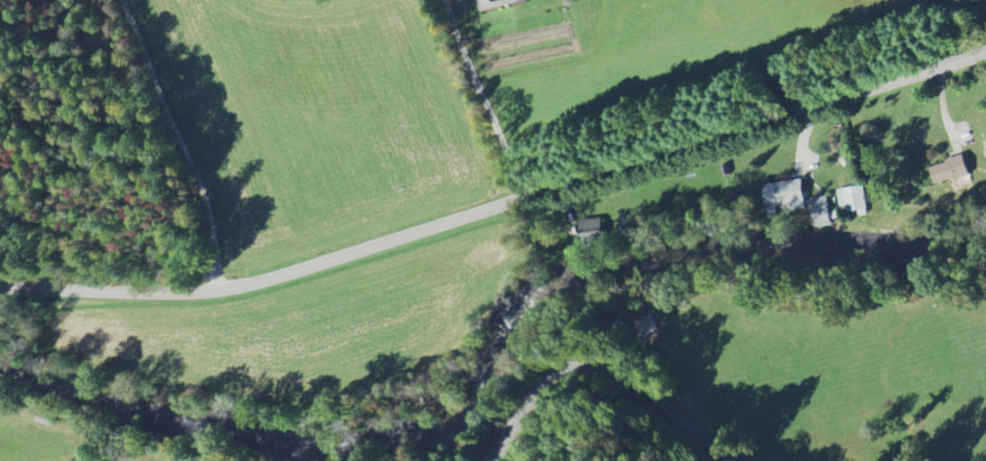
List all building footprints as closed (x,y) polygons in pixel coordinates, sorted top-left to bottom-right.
[(530,0),(480,0),(482,12),(531,1),(530,0)] [(935,186),(969,178),(964,159),(930,167),(935,186)] [(766,215),(805,212),(803,183),(764,185),(766,215)] [(840,213),(867,210),(864,188),(838,191),(840,213)] [(815,229),(831,227),(829,198),(812,200),(815,229)] [(581,245),(603,244),(602,221),(580,223),(581,245)]
